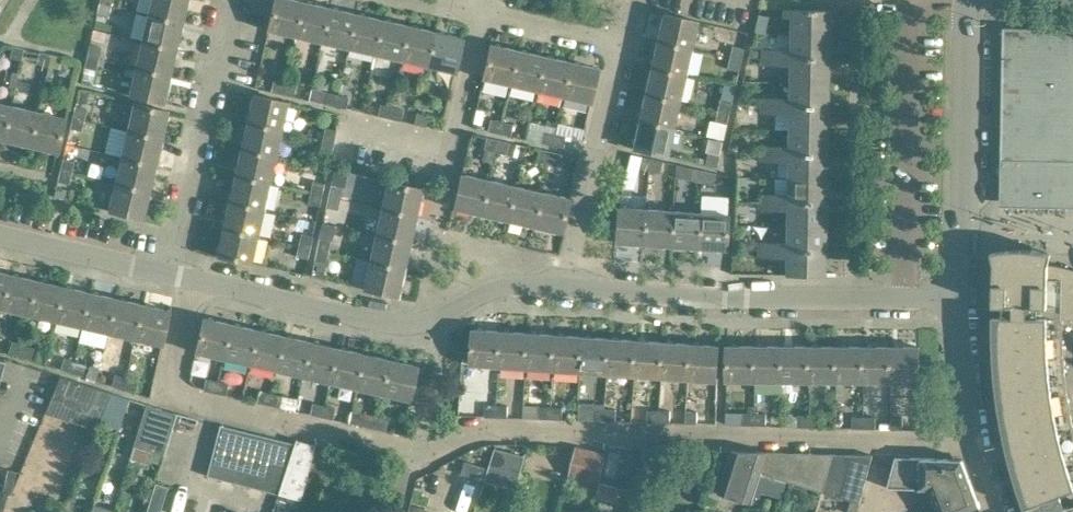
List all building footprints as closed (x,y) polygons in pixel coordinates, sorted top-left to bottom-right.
[(188,0),(151,0),(148,13),(183,22),(188,0)] [(303,2),(296,0),(274,0),(268,30),(295,36),(303,2)] [(322,42),(329,8),(303,2),(295,36),(322,42)] [(100,3),(97,14),(109,17),(111,6),(100,3)] [(348,48),(356,14),(329,8),(322,42),(348,48)] [(828,34),(828,9),(789,8),(789,33),(828,34)] [(183,22),(148,13),(142,41),(177,49),(183,22)] [(690,48),(696,21),(662,13),(656,40),(690,48)] [(374,54),(382,20),(356,14),(348,48),(374,54)] [(762,35),(766,16),(757,14),(752,33),(762,35)] [(401,60),(408,26),(382,20),(374,54),(401,60)] [(427,66),(435,32),(408,26),(401,60),(427,66)] [(1004,28),(1001,161),(1004,162),(1003,194),(1014,205),(1072,206),(1072,29),(1004,28)] [(455,73),(463,38),(435,32),(427,66),(455,73)] [(827,58),(828,34),(789,33),(788,57),(827,58)] [(684,75),(690,48),(656,40),(650,67),(684,75)] [(170,75),(177,49),(142,41),(136,67),(170,75)] [(99,58),(102,47),(90,45),(87,55),(99,58)] [(511,85),(519,51),(490,45),(483,79),(511,85)] [(21,60),(24,49),(12,46),(9,57),(21,60)] [(740,60),(743,48),(731,46),(729,57),(740,60)] [(761,57),(761,65),(771,65),(771,49),(761,49),(761,57)] [(771,49),(771,65),(781,65),(782,50),(771,49)] [(537,91),(545,57),(519,51),(511,85),(537,91)] [(48,66),(51,54),(39,52),(36,63),(48,66)] [(59,69),(62,57),(51,54),(48,66),(59,69)] [(96,70),(99,58),(87,55),(84,67),(96,70)] [(563,97),(571,63),(545,57),(537,91),(563,97)] [(738,71),(740,60),(729,57),(726,68),(738,71)] [(827,83),(827,58),(788,57),(788,82),(827,83)] [(590,103),(598,69),(571,63),(563,97),(590,103)] [(164,103),(170,75),(136,67),(129,95),(164,103)] [(678,101),(684,75),(650,67),(644,94),(678,101)] [(282,94),(284,83),(274,80),(271,92),(282,94)] [(827,107),(827,83),(788,82),(787,106),(827,107)] [(294,97),(296,86),(284,83),(282,94),(294,97)] [(334,106),(337,94),(327,92),(324,104),(334,106)] [(282,130),(288,102),(254,94),(247,122),(282,130)] [(346,109),(349,97),(337,94),(334,106),(346,109)] [(672,128),(678,101),(644,94),(638,120),(672,128)] [(760,105),(760,113),(770,113),(770,98),(760,98),(760,105)] [(770,98),(770,113),(781,113),(781,98),(770,98)] [(729,113),(731,101),(720,99),(717,110),(729,113)] [(11,105),(0,102),(0,139),(3,140),(11,105)] [(162,138),(168,110),(134,102),(127,130),(162,138)] [(387,118),(390,106),(381,104),(378,116),(387,118)] [(30,146),(38,111),(11,105),(3,140),(30,146)] [(84,120),(87,108),(75,105),(73,117),(84,120)] [(401,121),(403,109),(390,106),(387,118),(401,121)] [(826,130),(827,107),(787,106),(787,130),(826,130)] [(726,124),(729,113),(717,110),(714,121),(726,124)] [(58,152),(66,117),(38,111),(30,146),(58,152)] [(426,127),(429,115),(417,112),(415,124),(426,127)] [(82,131),(84,120),(73,117),(70,128),(82,131)] [(500,133),(503,122),(490,119),(487,130),(500,133)] [(666,155),(672,128),(638,120),(632,147),(666,155)] [(276,156),(282,130),(247,122),(241,148),(276,156)] [(510,136),(513,124),(503,122),(500,133),(510,136)] [(334,142),(336,131),(325,128),(323,139),(334,142)] [(156,164),(162,138),(127,130),(121,156),(156,164)] [(553,145),(555,133),(543,130),(540,142),(553,145)] [(826,154),(826,130),(787,130),(787,154),(826,154)] [(563,147),(565,136),(565,135),(555,133),(553,145),(563,147)] [(498,152),(500,140),(488,137),(485,149),(498,152)] [(331,153),(334,142),(323,139),(320,150),(331,153)] [(508,154),(510,143),(500,140),(498,152),(508,154)] [(759,161),(769,161),(770,146),(759,146),(759,153),(759,161)] [(770,146),(769,161),(780,161),(780,146),(770,146)] [(270,182),(276,156),(241,148),(235,174),(270,182)] [(548,164),(551,152),(539,149),(536,161),(548,164)] [(558,166),(561,154),(551,152),(548,164),(558,166)] [(717,167),(719,155),(708,153),(705,164),(717,167)] [(659,173),(662,161),(631,154),(628,169),(638,171),(639,169),(659,173)] [(825,179),(826,154),(787,154),(786,178),(825,179)] [(150,191),(156,164),(121,156),(115,183),(150,191)] [(72,173),(74,161),(63,159),(60,170),(72,173)] [(690,180),(693,168),(677,165),(676,177),(690,180)] [(359,188),(362,175),(362,174),(336,168),(332,185),(329,196),(341,199),(352,201),(355,187),(359,188)] [(713,185),(715,173),(693,168),(690,180),(713,185)] [(69,184),(72,173),(60,170),(58,181),(69,184)] [(263,209),(270,182),(235,174),(229,201),(263,209)] [(482,215),(489,180),(461,174),(454,209),(482,215)] [(825,203),(825,179),(786,178),(786,202),(825,203)] [(416,216),(422,188),(388,180),(381,208),(416,216)] [(508,221),(516,186),(489,180),(482,215),(508,221)] [(322,195),(325,183),(313,181),(311,192),(322,195)] [(143,218),(150,191),(115,183),(109,210),(143,218)] [(534,227),(542,191),(516,186),(508,221),(534,227)] [(561,232),(568,197),(542,191),(534,227),(561,232)] [(319,206),(322,195),(311,192),(308,203),(319,206)] [(758,202),(758,209),(769,209),(769,194),(758,194),(758,202)] [(769,194),(769,209),(779,209),(779,194),(769,194)] [(338,210),(341,199),(329,196),(326,208),(338,210)] [(257,235),(263,209),(229,201),(223,227),(257,235)] [(825,227),(825,203),(786,202),(786,209),(785,227),(825,227)] [(643,244),(645,208),(616,206),(614,242),(643,244)] [(410,243),(416,216),(381,208),(375,235),(410,243)] [(670,246),(673,210),(645,208),(643,244),(670,246)] [(697,248),(700,212),(673,210),(670,246),(697,248)] [(724,250),(727,214),(700,212),(697,248),(724,250)] [(251,263),(257,235),(223,227),(216,255),(251,263)] [(824,251),(825,227),(785,227),(785,250),(824,251)] [(310,248),(313,237),(301,234),(299,245),(310,248)] [(405,269),(410,243),(375,235),(370,261),(405,269)] [(329,252),(331,241),(319,238),(317,249),(329,252)] [(758,250),(757,257),(768,258),(768,242),(758,242),(758,250)] [(768,258),(778,258),(778,243),(768,242),(768,258)] [(308,259),(310,248),(299,245),(296,256),(308,259)] [(326,263),(329,252),(317,249),(314,260),(326,263)] [(1064,350),(1064,318),(1072,318),(1072,269),(1049,264),(1051,253),(1046,251),(1037,250),(1030,249),(1023,249),(1015,249),(1008,249),(1001,250),(995,251),(992,252),(994,263),(993,305),(1002,305),(1002,316),(993,316),(993,317),(993,324),(993,335),(993,345),(993,355),(994,367),(995,375),(996,385),(997,396),(999,411),(1002,424),(1003,431),(1005,441),(1008,453),(1011,467),(1015,480),(1019,493),(1024,506),(1024,507),(1053,496),(1072,489),(1072,420),(1067,386),(1064,350)] [(824,276),(824,251),(785,250),(784,276),(824,276)] [(398,296),(405,269),(370,261),(364,288),(398,296)] [(9,274),(0,271),(0,308),(2,309),(9,274)] [(28,315),(36,280),(9,274),(2,309),(28,315)] [(55,321),(63,286),(36,280),(28,315),(55,321)] [(81,327),(89,291),(63,286),(55,321),(81,327)] [(108,333),(115,297),(89,291),(81,327),(108,333)] [(134,338),(142,303),(115,297),(108,333),(134,338)] [(161,345),(169,310),(142,303),(134,338),(161,345)] [(224,359),(231,324),(203,318),(195,352),(224,359)] [(250,364),(257,330),(231,324),(224,359),(250,364)] [(500,367),(502,331),(473,329),(471,365),(500,367)] [(277,371),(284,336),(257,330),(250,364),(277,371)] [(527,369),(529,333),(502,331),(500,367),(527,369)] [(554,370),(557,335),(529,333),(527,369),(554,370)] [(581,372),(584,337),(557,335),(554,370),(581,372)] [(303,377),(311,342),(284,336),(277,371),(303,377)] [(609,374),(611,339),(584,337),(581,372),(609,374)] [(636,376),(638,340),(611,339),(609,374),(636,376)] [(663,378),(666,342),(638,340),(636,376),(663,378)] [(19,357),(23,346),(12,342),(8,354),(19,357)] [(329,382),(337,348),(311,342),(303,377),(329,382)] [(689,380),(691,344),(666,342),(663,378),(689,380)] [(717,381),(720,346),(691,344),(689,380),(717,381)] [(30,361),(33,349),(23,346),(19,357),(30,361)] [(755,381),(756,346),(727,346),(727,381),(755,381)] [(782,381),(783,346),(756,346),(755,381),(782,381)] [(810,381),(810,346),(783,346),(782,381),(810,381)] [(837,382),(837,346),(810,346),(810,381),(837,382)] [(864,382),(864,346),(837,346),(837,382),(864,382)] [(891,382),(892,346),(864,346),(864,382),(891,382)] [(920,382),(920,346),(892,346),(891,382),(920,382)] [(357,389),(364,354),(337,348),(329,382),(357,389)] [(383,394),(391,360),(364,354),(357,389),(383,394)] [(71,373),(75,362),(63,358),(60,370),(71,373)] [(410,400),(417,366),(391,360),(383,394),(410,400)] [(82,377),(86,365),(75,362),(71,373),(82,377)] [(123,390),(126,378),(115,374),(112,386),(123,390)] [(110,392),(60,376),(44,413),(95,430),(100,419),(99,419),(110,392)] [(133,393),(137,381),(126,378),(123,390),(133,393)] [(216,393),(219,382),(206,379),(204,390),(216,393)] [(227,395),(229,384),(219,382),(216,393),(227,395)] [(704,428),(729,429),(731,388),(721,388),(720,408),(705,408),(704,428)] [(269,405),(271,394),(259,391),(257,402),(269,405)] [(121,426),(130,399),(110,392),(99,419),(100,419),(121,426)] [(280,407),(282,396),(271,394),(269,405),(280,407)] [(322,417),(324,405),(313,402),(310,414),(322,417)] [(164,455),(177,413),(146,404),(134,446),(164,455)] [(333,419),(335,407),(324,405),(322,417),(333,419)] [(497,418),(498,406),(486,406),(486,417),(497,418)] [(509,418),(509,406),(498,406),(497,418),(509,418)] [(552,419),(553,407),(541,407),(541,419),(552,419)] [(564,419),(564,408),(553,407),(552,419),(564,419)] [(606,421),(606,409),(594,408),(594,420),(606,421)] [(617,421),(618,409),(606,409),(606,421),(617,421)] [(660,422),(661,410),(649,410),(649,422),(660,422)] [(672,423),(672,411),(661,410),(660,422),(672,423)] [(688,411),(687,423),(698,423),(699,412),(688,411)] [(756,425),(756,414),(744,413),(744,425),(756,425)] [(767,426),(767,414),(756,414),(756,425),(767,426)] [(811,427),(811,415),(799,414),(799,427),(811,427)] [(375,429),(378,417),(366,415),(363,426),(375,429)] [(823,428),(823,415),(811,415),(811,427),(823,428)] [(865,429),(865,417),(854,416),(853,429),(865,429)] [(80,438),(65,432),(68,424),(52,417),(40,446),(83,464),(96,434),(84,429),(80,438)] [(386,431),(388,420),(378,417),(375,429),(386,431)] [(876,430),(877,417),(865,417),(865,429),(876,430)] [(904,430),(904,418),(892,418),(892,430),(904,430)] [(227,454),(234,428),(220,425),(213,450),(227,454)] [(242,458),(248,432),(234,428),(227,454),(242,458)] [(256,461),(263,436),(248,432),(242,458),(256,461)] [(270,465),(277,439),(263,436),(256,461),(270,465)] [(286,469),(294,443),(277,439),(270,465),(286,469)] [(300,500),(309,469),(314,447),(315,445),(295,440),(294,443),(286,469),(278,494),(300,500)] [(321,473),(327,450),(314,447),(309,469),(321,473)] [(607,454),(606,454),(576,447),(569,475),(600,483),(607,454)] [(630,500),(648,448),(608,447),(606,454),(607,454),(600,483),(598,490),(630,500)] [(221,479),(227,454),(213,450),(206,476),(221,479)] [(758,490),(763,474),(755,471),(756,451),(732,450),(719,493),(753,503),(758,490)] [(823,491),(834,453),(756,451),(755,471),(763,474),(764,473),(778,477),(791,481),(823,491)] [(872,455),(834,453),(823,491),(852,500),(849,511),(857,511),(872,455)] [(235,483),(242,458),(227,454),(221,479),(235,483)] [(484,485),(490,468),(487,467),(489,461),(472,456),(471,462),(466,461),(463,472),(454,503),(451,511),(476,511),(484,485)] [(970,478),(962,458),(895,457),(887,487),(932,488),(940,511),(968,511),(981,507),(970,478)] [(249,487),(256,461),(242,458),(235,483),(249,487)] [(264,490),(270,465),(256,461),(249,487),(264,490)] [(278,494),(286,469),(270,465),(264,490),(278,494)] [(8,493),(10,493),(15,472),(7,470),(2,491),(0,491),(0,511),(2,511),(8,493)] [(155,483),(152,491),(165,495),(167,486),(155,483)] [(500,490),(484,485),(476,511),(493,511),(500,490)] [(162,504),(165,495),(152,491),(150,500),(162,504)] [(1065,509),(1061,497),(1025,510),(1026,511),(1072,511),(1072,507),(1065,509)] [(162,504),(150,500),(147,509),(157,511),(160,511),(162,504)]
